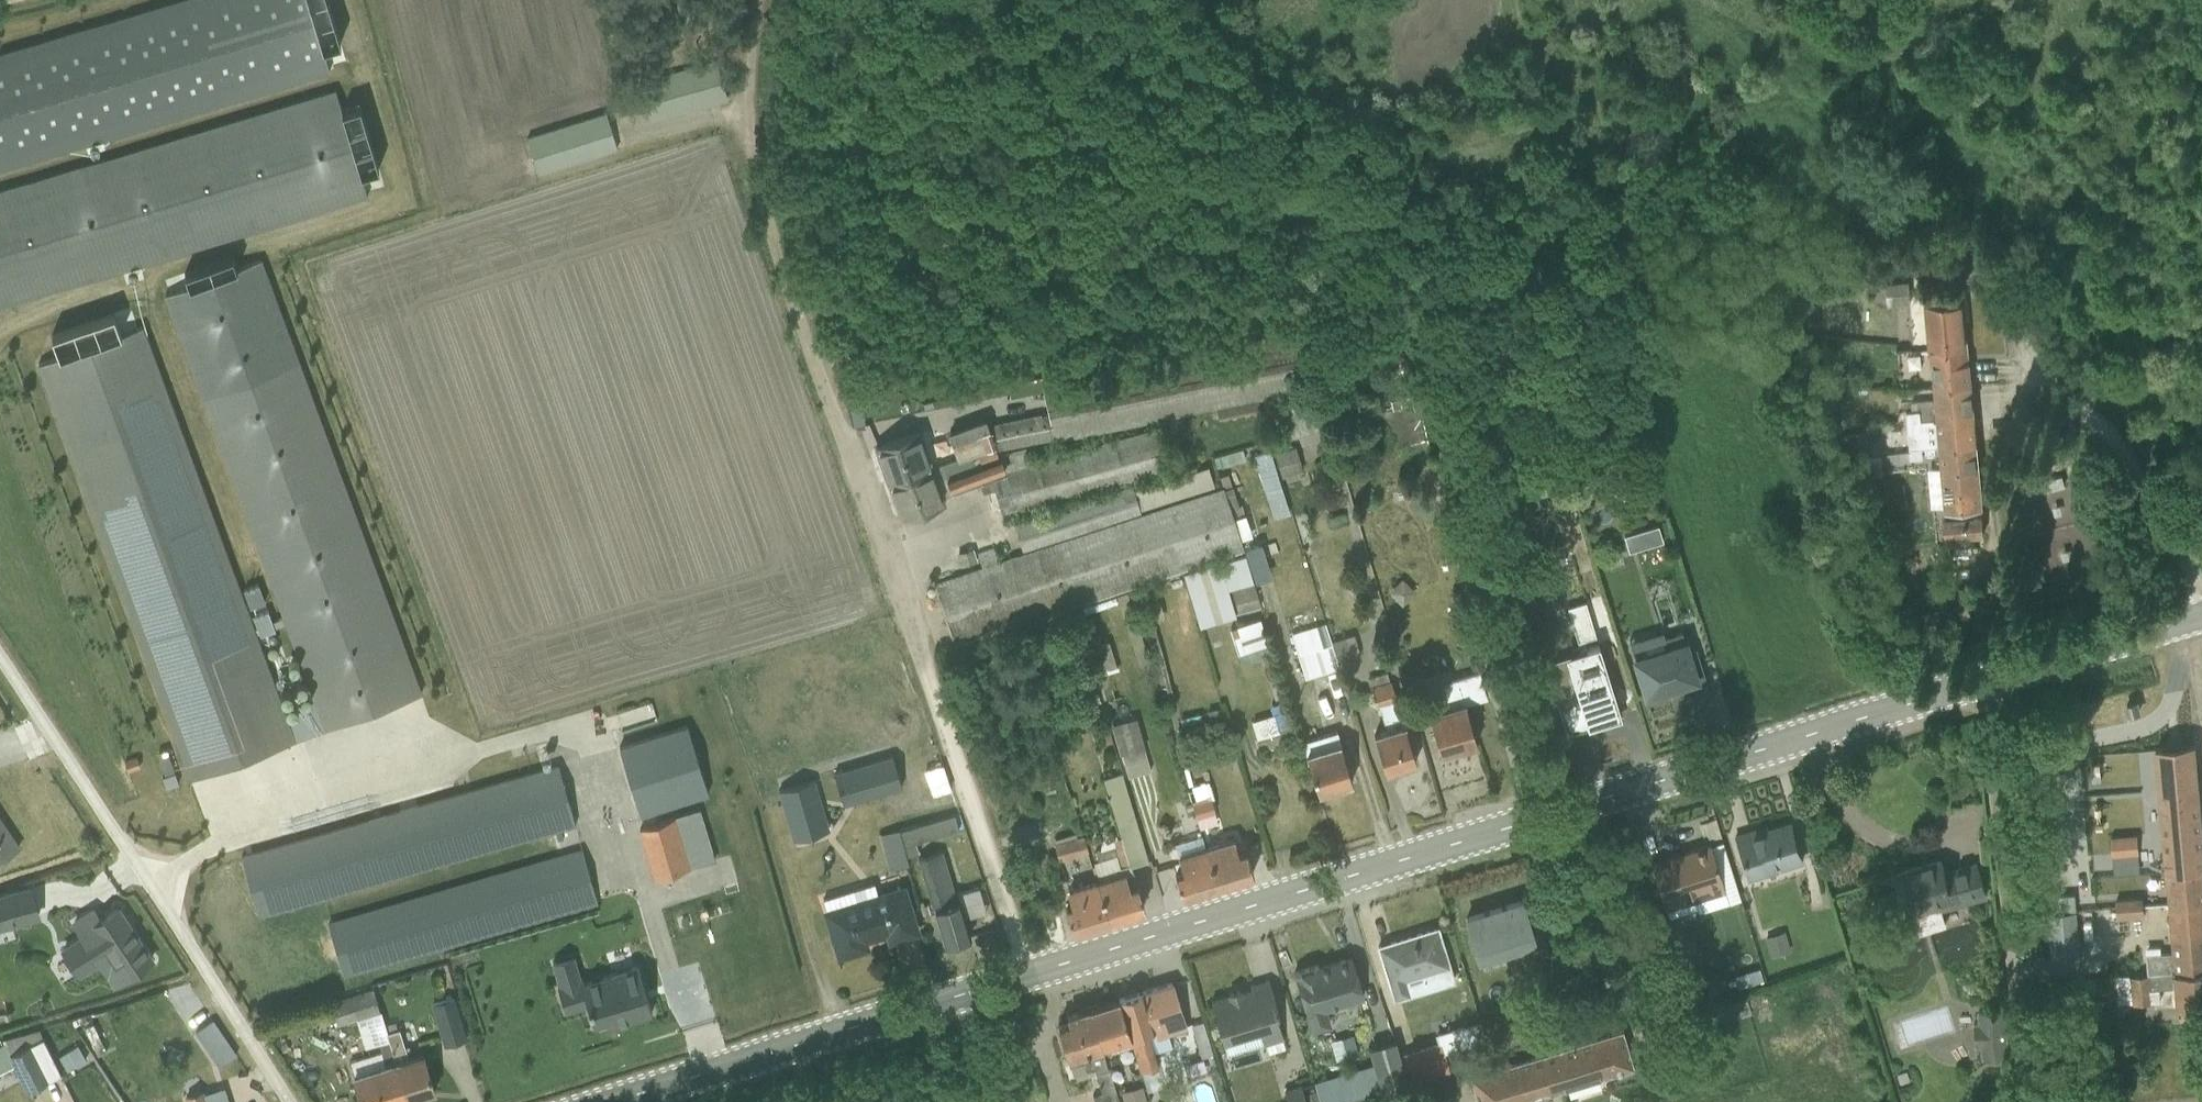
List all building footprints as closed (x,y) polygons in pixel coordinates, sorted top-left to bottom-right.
[(327,68),(321,48),(341,41),(328,0),(157,0),(0,48),(0,167),(327,68)] [(669,73),(620,86),(625,107),(644,103),(649,119),(727,98),(715,57),(668,68),(669,73)] [(333,87),(0,188),(0,304),(365,193),(333,87)] [(617,147),(604,110),(526,135),(537,172),(617,147)] [(300,738),(425,692),(260,249),(157,287),(310,699),(298,703),(300,708),(290,711),(300,738)] [(1787,303),(1796,302),(1792,275),(1783,276),(1787,303)] [(1911,299),(1909,278),(1886,280),(1885,276),(1870,278),(1872,301),(1887,299),(1887,301),(1899,300),(1900,306),(1906,306),(1906,299),(1911,299)] [(1929,343),(1968,340),(1964,296),(1924,300),(1929,343)] [(40,362),(192,775),(294,737),(142,324),(120,332),(111,311),(51,334),(58,355),(40,362)] [(1312,382),(1299,325),(1150,358),(1148,346),(1097,357),(1100,368),(1041,380),(1048,410),(1040,412),(1039,411),(987,422),(985,416),(947,429),(957,458),(976,452),(975,449),(993,442),(992,435),(994,435),(997,447),(1052,435),(1053,438),(1189,411),(1191,419),(1260,407),(1258,396),(1312,382)] [(1811,350),(1828,357),(1834,344),(1816,337),(1811,350)] [(1929,343),(1934,382),(1972,381),(1968,340),(1929,343)] [(848,410),(884,402),(883,398),(903,394),(902,386),(882,389),(878,372),(843,379),(848,410)] [(1848,373),(1833,373),(1833,386),(1848,386),(1848,373)] [(1933,418),(1975,415),(1972,381),(1934,382),(1935,396),(1909,398),(1910,408),(1919,408),(1920,416),(1933,416),(1933,418)] [(909,414),(958,404),(955,391),(906,400),(909,414)] [(1280,437),(1328,423),(1320,393),(1271,408),(1280,437)] [(1368,403),(1380,447),(1408,439),(1410,449),(1428,444),(1418,400),(1416,401),(1415,394),(1411,396),(1410,393),(1368,403)] [(1939,443),(1978,440),(1975,415),(1933,418),(1933,416),(1920,416),(1919,408),(1910,408),(1907,408),(1909,445),(1939,443)] [(900,516),(943,500),(942,495),(951,492),(950,491),(979,481),(981,489),(993,486),(1001,516),(1170,469),(1158,425),(1028,459),(1027,456),(1036,454),(1034,444),(1025,446),(1025,445),(996,450),(996,449),(976,452),(957,458),(932,465),(887,480),(900,516)] [(875,445),(887,480),(932,465),(918,428),(875,445)] [(1944,506),(1983,503),(1978,440),(1939,443),(1944,506)] [(1283,479),(1304,473),(1295,444),(1274,450),(1283,479)] [(1908,448),(1883,451),(1884,460),(1909,457),(1908,448)] [(1021,548),(1139,509),(1139,507),(1213,483),(1207,464),(1132,487),(1130,482),(1013,521),(1021,548)] [(952,640),(1243,545),(1240,536),(1233,516),(1223,486),(997,559),(992,545),(977,550),(981,565),(933,582),(952,640)] [(1984,532),(1982,511),(1944,514),(1946,546),(1969,542),(1967,534),(1984,532)] [(1233,516),(1240,536),(1250,533),(1243,512),(1233,516)] [(960,563),(976,559),(972,545),(956,549),(960,563)] [(1198,622),(1259,603),(1243,552),(1182,570),(1198,622)] [(1110,596),(1075,607),(1082,629),(1094,624),(1091,613),(1114,606),(1110,596)] [(258,633),(274,627),(267,608),(251,613),(258,633)] [(1241,661),(1270,652),(1258,615),(1229,624),(1241,661)] [(1304,675),(1339,665),(1331,638),(1326,621),(1291,632),(1304,675)] [(1678,694),(1707,685),(1694,645),(1686,647),(1680,629),(1662,635),(1665,644),(1633,653),(1644,691),(1675,682),(1678,694)] [(1331,638),(1339,665),(1355,660),(1354,653),(1360,651),(1354,633),(1346,635),(1345,634),(1331,638)] [(1595,720),(1619,712),(1596,641),(1566,650),(1586,715),(1593,713),(1595,720)] [(1440,751),(1475,740),(1463,701),(1485,694),(1477,668),(1429,683),(1437,706),(1426,710),(1440,751)] [(1384,770),(1416,759),(1404,723),(1416,719),(1407,689),(1395,693),(1390,678),(1389,678),(1386,670),(1366,675),(1375,704),(1378,703),(1384,726),(1373,730),(1384,770)] [(2130,710),(2139,707),(2136,698),(2127,700),(2130,710)] [(1143,746),(1144,745),(1131,699),(1107,708),(1120,752),(1121,752),(1128,773),(1149,767),(1143,746)] [(1257,748),(1296,738),(1282,700),(1270,704),(1273,720),(1255,727),(1257,732),(1252,734),(1257,748)] [(1572,742),(1596,736),(1592,717),(1567,722),(1572,742)] [(640,813),(707,792),(686,723),(619,745),(640,813)] [(1318,790),(1351,780),(1336,728),(1302,739),(1318,790)] [(2148,968),(2201,963),(2201,827),(2195,742),(2157,746),(2173,946),(2161,947),(2161,940),(2146,942),(2148,968)] [(842,802),(900,785),(891,754),(833,771),(842,802)] [(2114,786),(2134,784),(2132,756),(2112,757),(2114,786)] [(575,823),(558,761),(242,852),(259,914),(575,823)] [(1109,914),(1142,904),(1130,863),(1150,857),(1124,769),(1103,775),(1120,833),(1112,836),(1120,864),(1118,864),(1115,852),(1092,859),(1097,876),(1109,914)] [(791,838),(828,827),(814,777),(777,787),(791,838)] [(1187,786),(1198,823),(1214,818),(1208,795),(1213,793),(1209,779),(1187,786)] [(653,876),(714,858),(699,808),(638,826),(653,876)] [(899,828),(907,853),(916,850),(914,840),(958,827),(953,813),(899,828)] [(20,844),(0,815),(0,857),(20,844)] [(1747,876),(1804,859),(1792,817),(1768,824),(1767,821),(1733,832),(1747,876)] [(909,862),(907,853),(899,828),(879,834),(889,868),(909,862)] [(2112,851),(2140,849),(2138,828),(2110,831),(2112,851)] [(1059,857),(1087,848),(1082,831),(1053,840),(1059,857)] [(1215,881),(1204,843),(1201,832),(1174,841),(1181,866),(1174,868),(1181,892),(1215,881)] [(2044,868),(2072,865),(2069,833),(2042,835),(2044,868)] [(1215,881),(1252,870),(1244,846),(1236,848),(1232,835),(1204,843),(1215,881)] [(1663,906),(1723,888),(1709,842),(1650,859),(1663,906)] [(343,973),(597,901),(581,845),(327,919),(343,973)] [(944,941),(969,934),(959,898),(957,898),(941,847),(918,854),(944,941)] [(1942,909),(1987,895),(1976,859),(1945,869),(1941,856),(1894,871),(1907,910),(1898,912),(1905,935),(1946,923),(1942,909)] [(2120,877),(2141,875),(2140,865),(2119,867),(2119,865),(2110,866),(2111,880),(2120,879),(2120,877)] [(1109,914),(1097,876),(1066,886),(1070,900),(1065,901),(1072,926),(1109,914)] [(920,931),(905,881),(877,890),(874,880),(822,896),(825,905),(821,907),(836,956),(869,946),(867,939),(884,934),(887,941),(920,931)] [(40,916),(31,885),(0,894),(0,927),(40,916)] [(2118,914),(2145,911),(2142,891),(2116,894),(2118,914)] [(1533,941),(1520,899),(1466,915),(1478,957),(1533,941)] [(78,972),(101,960),(111,979),(151,956),(117,906),(99,917),(93,907),(74,921),(82,933),(62,945),(78,972)] [(2050,953),(2080,950),(2077,908),(2047,911),(2050,953)] [(1447,964),(1436,925),(1377,943),(1393,997),(1410,992),(1409,988),(1420,985),(1416,973),(1447,964)] [(1770,955),(1789,949),(1783,929),(1764,935),(1770,955)] [(1674,982),(1692,976),(1680,936),(1662,942),(1674,982)] [(920,948),(902,949),(904,985),(922,984),(920,948)] [(581,978),(573,951),(551,958),(558,981),(556,981),(564,1009),(587,1002),(592,1020),(611,1014),(613,1021),(651,1009),(636,961),(581,978)] [(1362,994),(1351,955),(1318,964),(1317,961),(1293,969),(1311,1028),(1329,1022),(1324,1006),(1362,994)] [(2201,1002),(2201,963),(2148,968),(2115,971),(2117,998),(2161,996),(2160,982),(2174,981),(2177,1004),(2201,1002)] [(1282,1035),(1267,976),(1249,980),(1251,985),(1242,988),(1241,985),(1226,990),(1226,992),(1210,997),(1226,1051),(1282,1035)] [(1118,996),(1132,1042),(1140,1068),(1165,1060),(1162,1047),(1171,1044),(1167,1031),(1187,1025),(1171,978),(1118,996)] [(366,1043),(388,1036),(386,1029),(371,981),(365,983),(366,987),(331,998),(338,1021),(357,1016),(366,1043)] [(444,1043),(466,1036),(454,993),(431,1000),(444,1043)] [(1118,996),(1089,1006),(1104,1051),(1132,1042),(1118,996)] [(1720,1020),(1749,1012),(1745,998),(1717,1006),(1720,1020)] [(1104,1051),(1089,1006),(1065,1012),(1067,1019),(1057,1022),(1073,1076),(1094,1068),(1101,1090),(1092,1093),(1095,1101),(1119,1101),(1111,1076),(1108,1061),(1110,1061),(1108,1054),(1105,1055),(1104,1051)] [(2007,1054),(2009,1053),(2004,1006),(1978,1009),(1979,1021),(1973,1021),(1975,1045),(1981,1044),(1982,1055),(2007,1052),(2007,1054)] [(218,1059),(234,1048),(213,1016),(196,1027),(218,1059)] [(1201,1055),(1213,1052),(1202,1018),(1190,1022),(1201,1055)] [(1433,1032),(1436,1040),(1441,1039),(1444,1050),(1483,1038),(1477,1018),(1433,1032)] [(84,1025),(97,1051),(106,1047),(93,1020),(84,1025)] [(407,1096),(434,1088),(421,1049),(407,1053),(399,1025),(386,1029),(388,1036),(390,1044),(407,1096)] [(60,1072),(38,1027),(3,1037),(5,1040),(0,1043),(0,1071),(16,1062),(29,1088),(60,1072)] [(1621,1027),(1468,1073),(1477,1101),(1511,1101),(1612,1071),(1632,1065),(1621,1027)] [(1336,1056),(1356,1050),(1351,1032),(1330,1038),(1336,1056)] [(67,1068),(86,1057),(73,1036),(63,1041),(67,1048),(58,1054),(67,1068)] [(1406,1079),(1398,1051),(1393,1037),(1367,1045),(1371,1058),(1314,1078),(1321,1101),(1329,1101),(1406,1079)] [(1398,1051),(1406,1079),(1448,1067),(1444,1050),(1441,1039),(1436,1040),(1398,1051)] [(390,1044),(349,1058),(363,1101),(387,1101),(407,1096),(390,1044)] [(1636,1063),(1632,1065),(1612,1071),(1614,1080),(1638,1072),(1636,1063)] [(1408,1089),(1412,1101),(1418,1101),(1455,1090),(1448,1067),(1406,1079),(1408,1089)] [(1406,1079),(1329,1101),(1367,1101),(1408,1089),(1406,1079)] [(1300,1081),(1283,1086),(1287,1101),(1306,1101),(1300,1081)] [(1147,1097),(1142,1082),(1119,1089),(1123,1101),(1129,1101),(1147,1097)] [(201,1088),(183,1093),(186,1101),(206,1101),(201,1088)]
